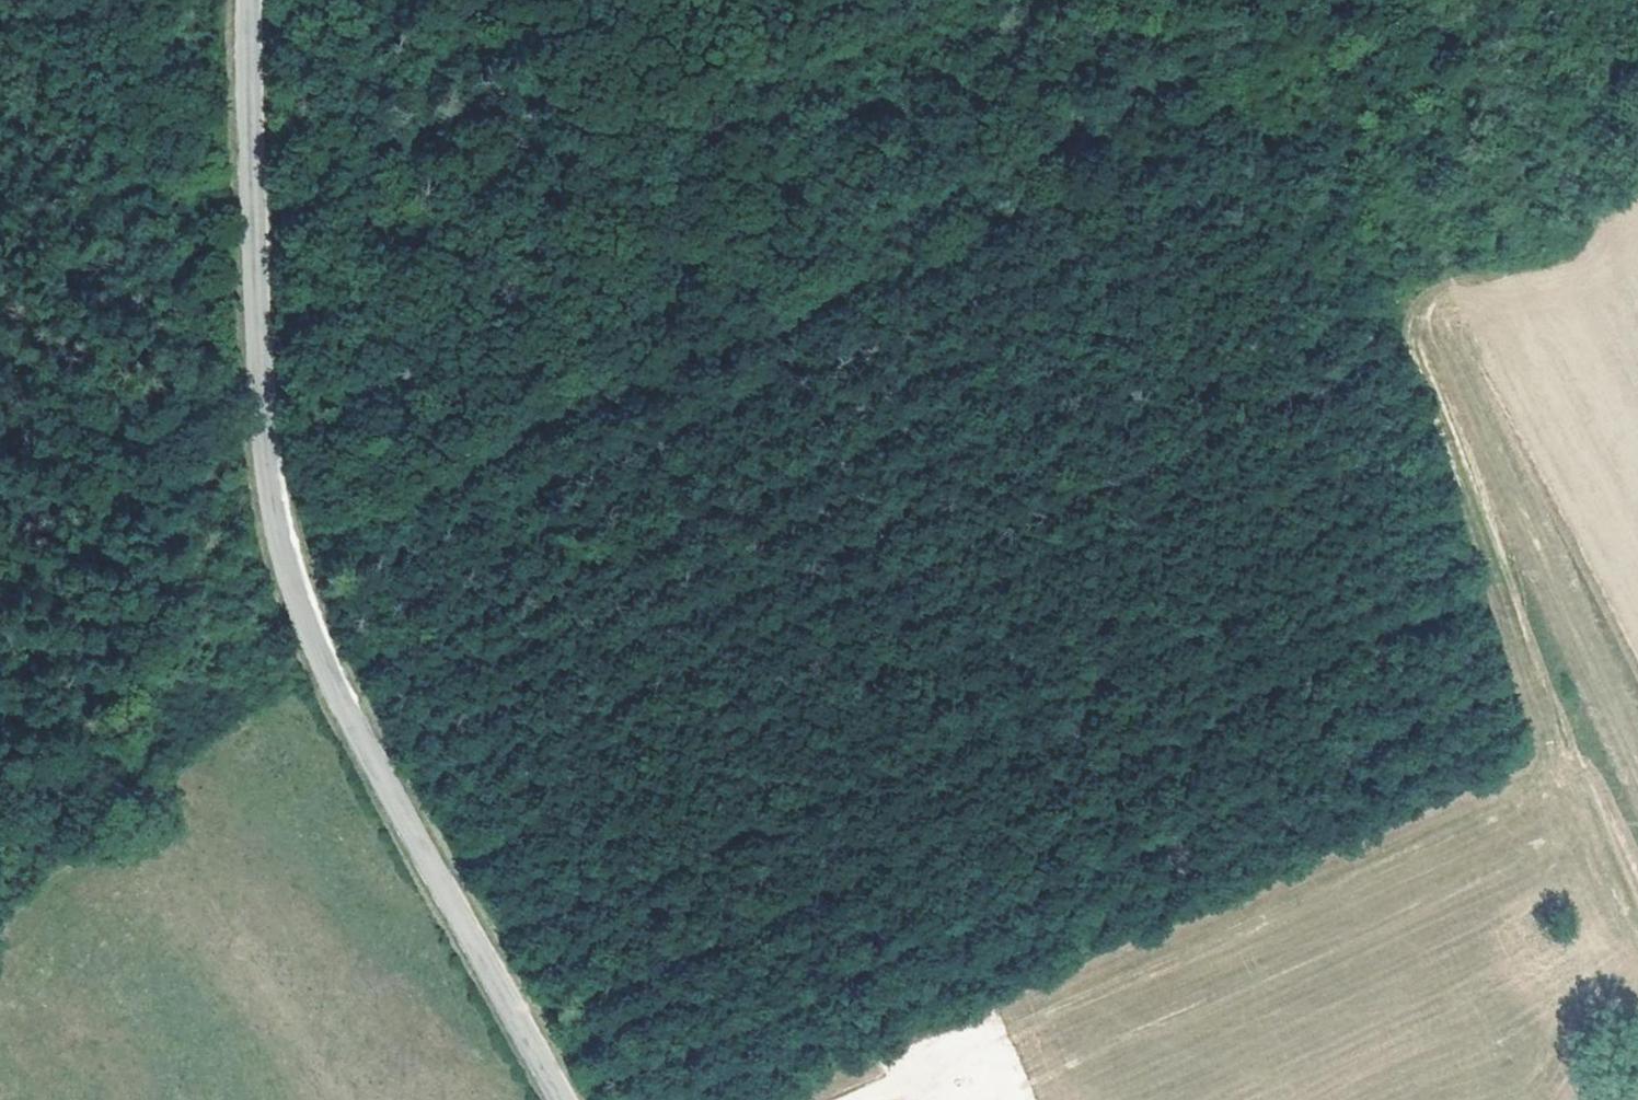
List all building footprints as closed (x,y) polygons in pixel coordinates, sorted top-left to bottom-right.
[(1028,1092),(1026,1076),(1018,1061),(1016,1052),(996,1014),(970,1028),(955,1030),(934,1041),(943,1040),(946,1046),(951,1070),(914,1089),(954,1082),(921,1099),(1033,1099),(1028,1092)]
